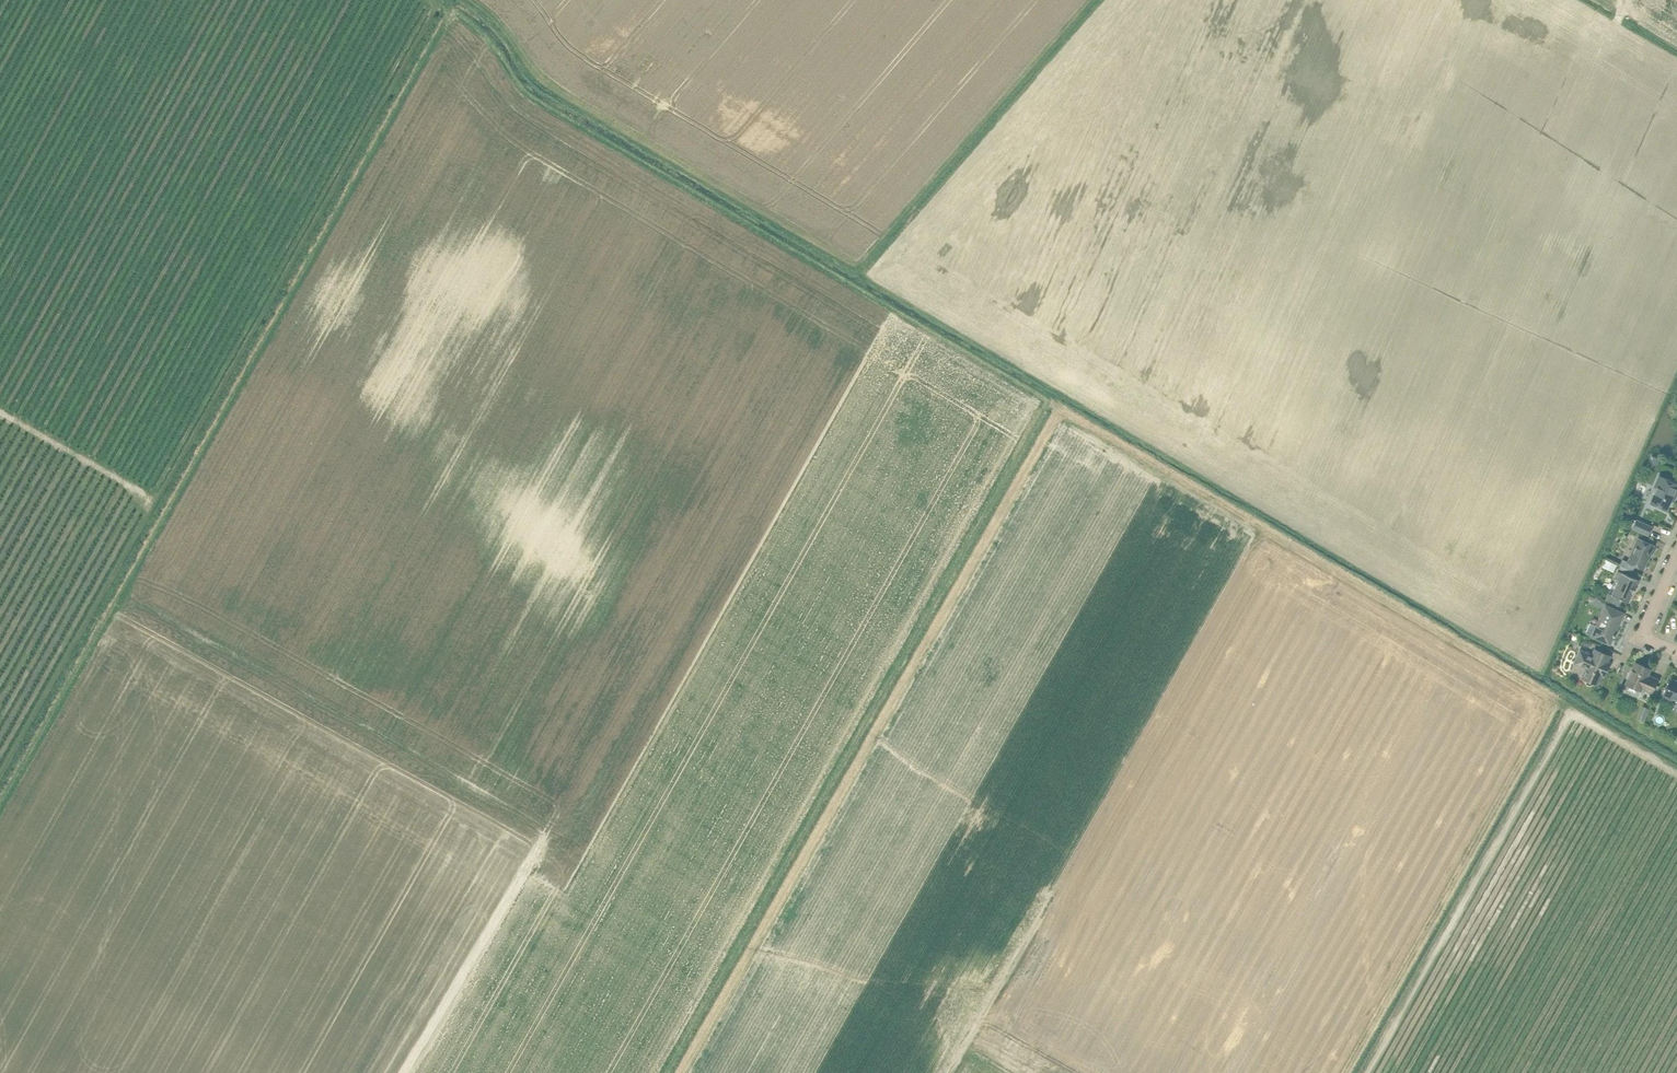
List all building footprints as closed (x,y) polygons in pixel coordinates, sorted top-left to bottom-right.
[(1676,492),(1676,484),(1659,476),(1654,487),(1656,488),(1650,503),(1656,506),(1666,510),(1673,495),(1675,496),(1676,492)] [(1648,535),(1652,527),(1635,520),(1632,528),(1648,535)] [(1643,569),(1653,545),(1638,538),(1628,562),(1622,559),(1619,565),(1632,571),(1635,566),(1643,569)] [(1614,572),(1617,565),(1606,559),(1602,567),(1614,572)] [(1608,593),(1605,600),(1619,606),(1622,600),(1628,602),(1632,593),(1636,586),(1635,585),(1638,579),(1628,575),(1622,572),(1621,573),(1617,571),(1614,578),(1615,579),(1618,580),(1612,594),(1608,593)] [(1613,634),(1623,613),(1613,609),(1605,606),(1596,626),(1590,624),(1586,633),(1592,635),(1592,636),(1609,643),(1613,636),(1614,637),(1615,635),(1613,634)] [(1606,662),(1609,655),(1595,649),(1592,656),(1580,651),(1575,663),(1586,668),(1582,678),(1586,680),(1585,681),(1586,683),(1589,685),(1591,684),(1592,683),(1596,684),(1601,674),(1604,676),(1607,668),(1609,664),(1606,662)] [(1651,693),(1657,679),(1647,675),(1650,669),(1635,662),(1625,684),(1626,684),(1623,690),(1624,690),(1624,691),(1636,697),(1636,695),(1638,696),(1640,690),(1641,688),(1651,693)] [(1671,679),(1663,695),(1665,696),(1665,697),(1666,699),(1670,701),(1672,700),(1673,699),(1676,701),(1676,681),(1674,679),(1672,680),(1671,679)]
